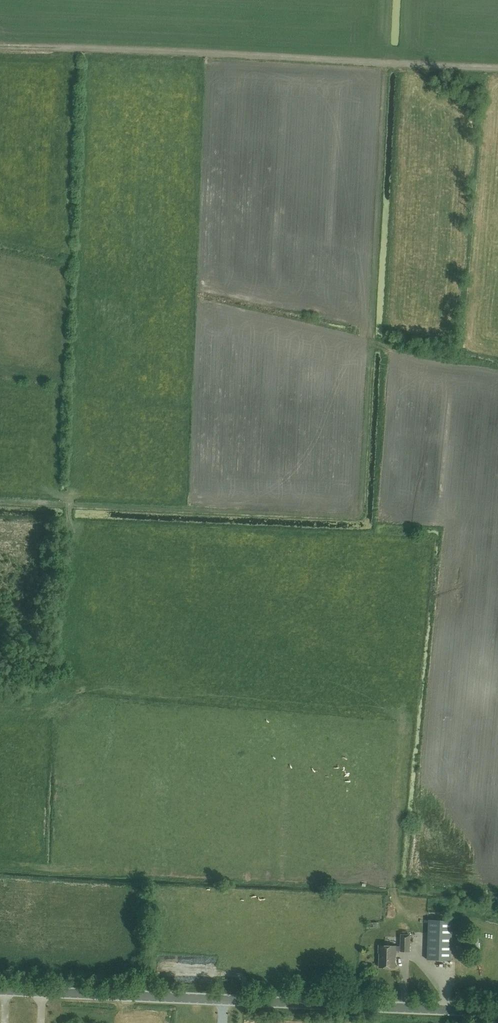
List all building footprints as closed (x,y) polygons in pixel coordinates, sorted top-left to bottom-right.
[(428,960),(452,961),(453,921),(429,920),(428,960)] [(396,951),(410,952),(411,935),(402,935),(401,947),(380,946),(379,953),(380,953),(380,968),(396,968),(396,951)]
